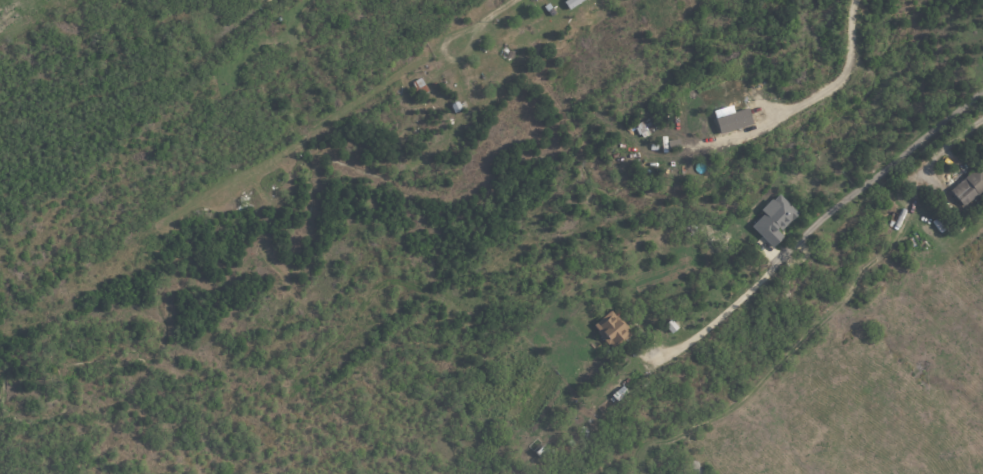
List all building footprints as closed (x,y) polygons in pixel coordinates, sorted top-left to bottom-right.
[(567,9),(584,0),(563,0),(567,9)] [(752,124),(747,108),(714,117),(719,134),(752,124)] [(981,166),(949,188),(961,206),(982,191),(982,170),(981,166)] [(797,213),(777,193),(759,211),(762,214),(750,226),(772,247),(783,236),(779,232),(797,213)] [(632,335),(625,325),(620,328),(610,313),(594,324),(611,349),(632,335)]
